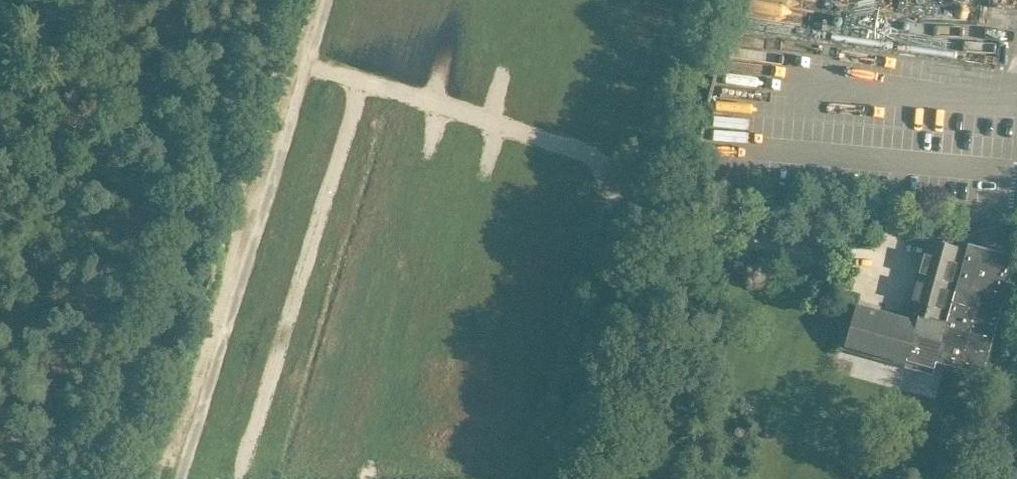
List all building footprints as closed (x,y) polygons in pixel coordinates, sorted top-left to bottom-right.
[(857,307),(846,346),(865,351),(887,357),(886,362),(905,368),(932,375),(935,363),(982,376),(999,317),(1002,305),(1015,258),(969,245),(956,292),(952,304),(947,324),(942,323),(963,250),(927,240),(925,248),(916,279),(907,313),(919,317),(917,324),(906,321),(877,313),(876,313),(857,307)]
